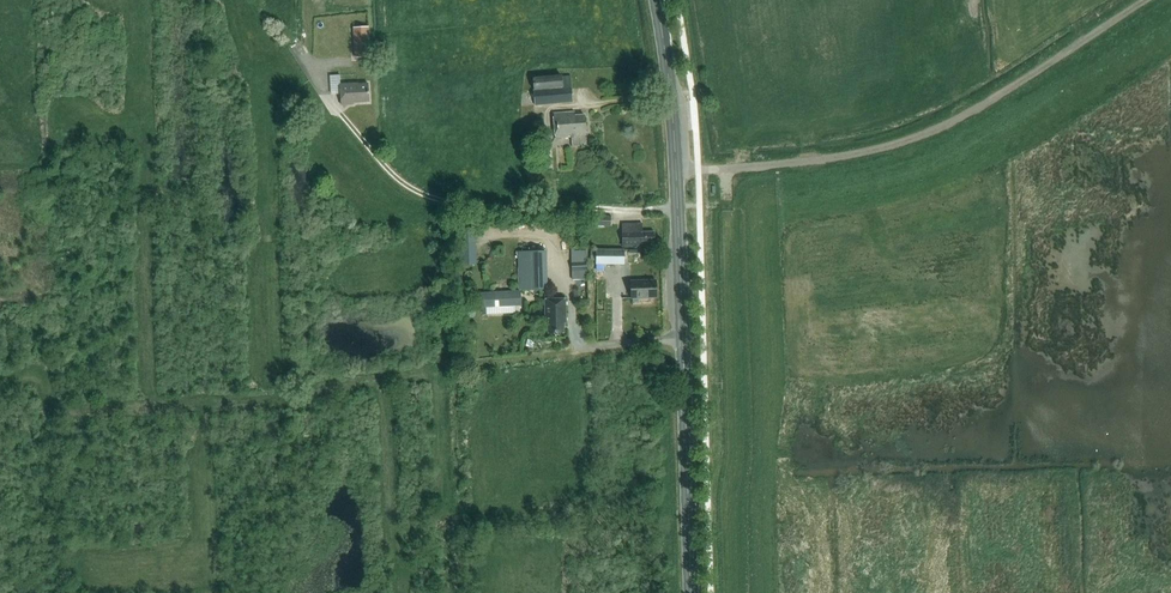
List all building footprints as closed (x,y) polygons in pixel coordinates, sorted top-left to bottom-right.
[(371,37),(356,38),(357,57),(372,56),(371,37)] [(324,66),(355,65),(355,54),(324,56),(324,66)] [(969,66),(974,80),(989,75),(983,61),(969,66)] [(336,74),(328,74),(329,88),(336,88),(336,74)] [(533,78),(535,104),(573,101),(571,75),(533,78)] [(349,103),(370,102),(368,83),(359,84),(358,83),(341,84),(342,105),(349,105),(349,103)] [(578,132),(585,132),(584,115),(575,116),(574,112),(553,113),(555,136),(571,135),(571,145),(579,146),(578,132)] [(650,243),(655,243),(655,231),(642,232),(642,223),(623,224),(623,247),(650,246),(650,243)] [(518,251),(518,289),(546,289),(546,250),(518,251)] [(584,250),(571,251),(572,265),(584,265),(584,250)] [(596,250),(596,264),(624,263),(624,250),(596,250)] [(610,278),(599,278),(600,297),(611,297),(610,278)] [(656,296),(656,280),(631,281),(632,297),(656,296)] [(521,305),(521,290),(481,292),(482,307),(485,307),(486,314),(515,312),(515,305),(521,305)] [(565,299),(544,299),(545,323),(548,323),(548,333),(564,332),(563,323),(566,323),(565,299)]
